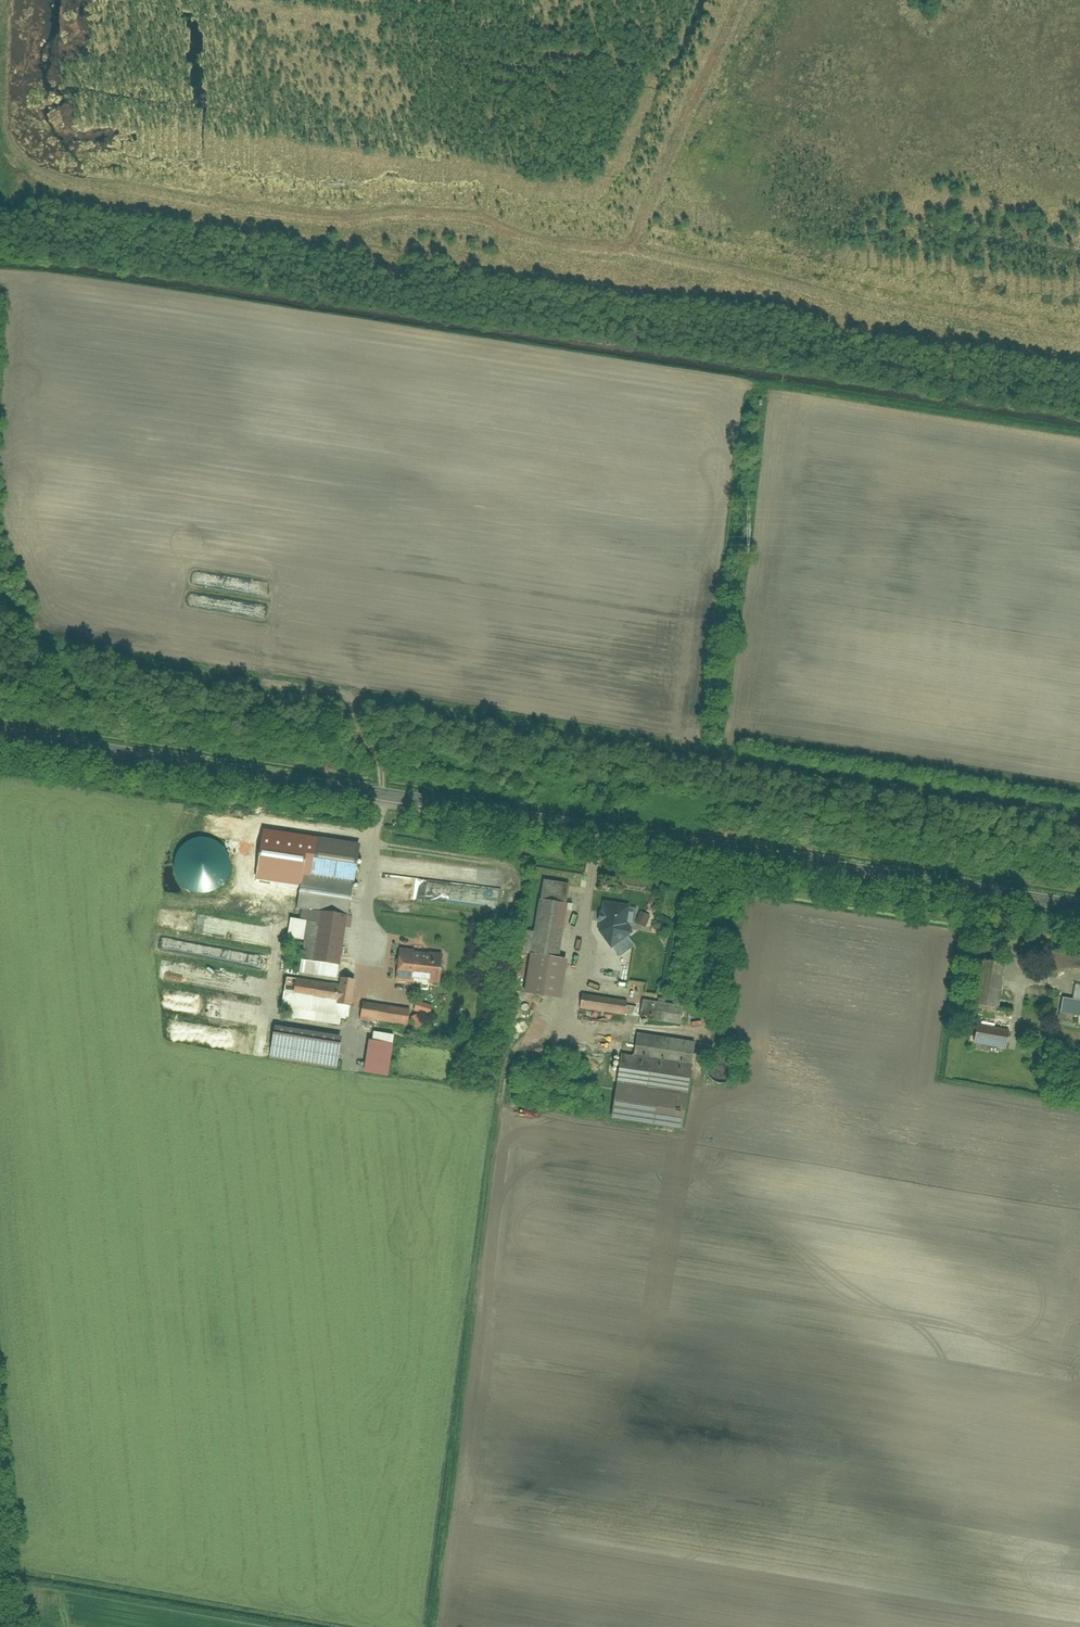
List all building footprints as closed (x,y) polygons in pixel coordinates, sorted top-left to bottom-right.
[(250,547),(261,550),(265,533),(254,531),(250,547)] [(231,886),(218,834),(167,847),(179,894),(199,888),(201,894),(231,886)] [(360,845),(316,838),(310,876),(309,878),(352,884),(354,885),(360,845)] [(346,918),(352,884),(309,878),(310,876),(301,875),(296,911),(300,911),(346,918)] [(570,885),(542,880),(539,899),(568,904),(570,885)] [(559,961),(568,904),(539,899),(533,934),(525,933),(522,955),(529,956),(559,961)] [(603,903),(598,933),(610,950),(612,949),(628,937),(632,934),(626,925),(629,907),(603,903)] [(346,918),(300,911),(299,921),(289,920),(286,940),(303,943),(300,962),(339,968),(346,918)] [(650,918),(639,913),(634,924),(644,929),(650,918)] [(635,947),(628,937),(612,949),(619,958),(635,947)] [(400,947),(395,982),(438,987),(442,952),(400,947)] [(559,961),(529,956),(523,996),(560,1002),(567,962),(559,961)] [(965,1005),(997,1011),(1005,966),(973,961),(965,1005)] [(338,985),(284,978),(282,995),(337,1002),(336,1006),(351,1008),(355,981),(339,979),(338,985)] [(581,995),(579,1009),(627,1016),(629,1003),(581,995)] [(1062,999),(1059,1015),(1079,1018),(1079,1002),(1062,999)] [(642,1000),(638,1018),(683,1026),(686,1008),(642,1000)] [(416,1002),(413,1012),(429,1017),(432,1007),(416,1002)] [(409,1010),(361,1004),(359,1021),(407,1028),(409,1010)] [(424,1027),(419,1014),(409,1019),(414,1031),(424,1027)] [(976,1026),(973,1045),(1005,1051),(1008,1031),(976,1026)] [(341,1038),(273,1027),(268,1061),(336,1072),(341,1038)] [(394,1036),(372,1033),(371,1043),(367,1042),(362,1075),(387,1079),(394,1036)] [(636,1035),(632,1058),(691,1066),(695,1044),(636,1035)] [(620,1056),(610,1121),(681,1131),(691,1066),(632,1058),(620,1056)]
